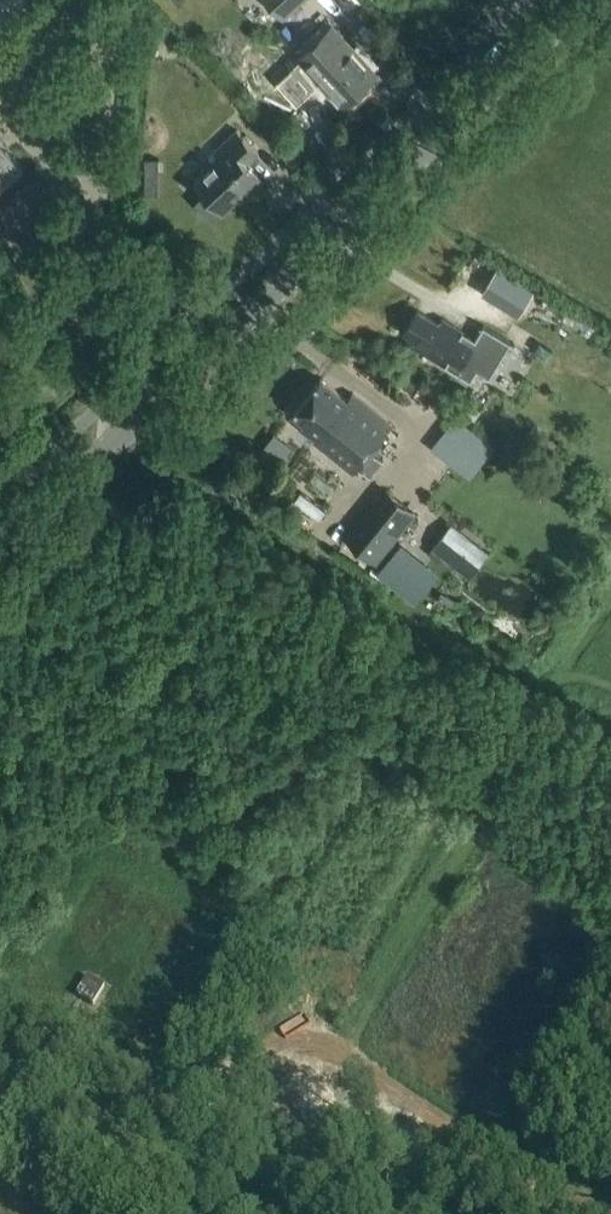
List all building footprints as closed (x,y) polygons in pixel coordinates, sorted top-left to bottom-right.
[(284,20),(307,0),(266,0),(284,20)] [(296,61),(339,107),(340,106),(354,98),(355,97),(355,96),(376,76),(332,28),(296,61)] [(216,152),(223,159),(195,185),(223,214),(245,193),(247,195),(262,180),(248,165),(259,155),(238,132),(216,152)] [(24,171),(0,144),(0,191),(24,171)] [(146,162),(147,177),(160,177),(160,161),(146,162)] [(535,289),(524,282),(507,309),(519,316),(535,289)] [(440,325),(418,311),(405,333),(418,341),(414,347),(471,382),(478,371),(487,377),(491,370),(494,372),(512,343),(484,326),(476,339),(443,320),(440,325)] [(316,441),(314,443),(354,474),(358,469),(370,479),(383,463),(371,453),(392,426),(353,395),(348,401),(321,380),(294,415),(304,423),(300,428),(316,441)] [(534,428),(525,441),(537,449),(546,436),(534,428)] [(509,469),(516,458),(505,451),(501,456),(502,464),(509,469)] [(345,540),(377,565),(417,515),(386,490),(345,540)] [(490,554),(452,524),(432,550),(470,579),(490,554)] [(75,997),(92,1007),(103,989),(87,979),(75,997)]
